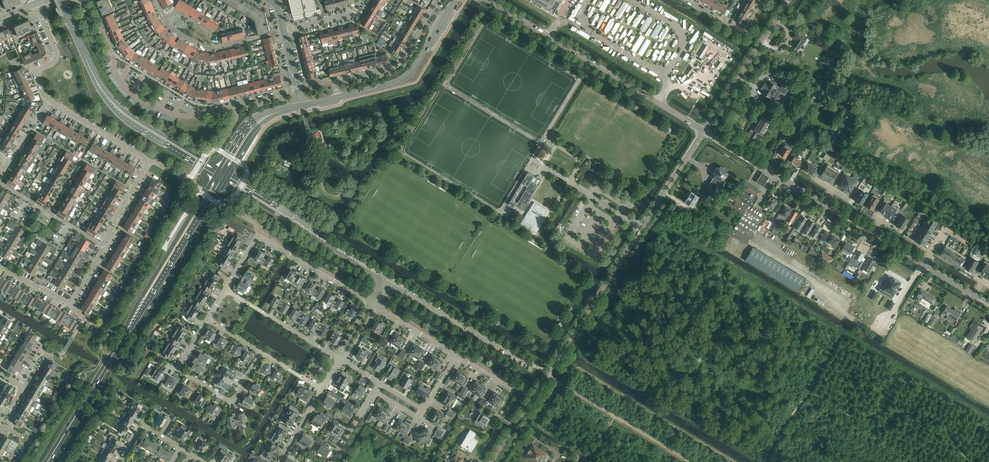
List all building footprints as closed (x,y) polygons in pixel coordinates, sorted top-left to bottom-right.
[(3,2),(3,4),(4,6),(5,8),(21,1),(20,0),(2,0),(3,2)] [(97,0),(100,8),(99,9),(100,11),(101,10),(103,15),(114,10),(110,0),(98,0),(97,0)] [(175,7),(180,10),(185,2),(181,0),(179,0),(175,7)] [(294,20),(303,18),(302,16),(306,15),(307,17),(321,13),(320,9),(316,10),(314,0),(289,0),(294,20)] [(375,3),(373,5),(381,10),(384,5),(375,0),(372,0),(372,1),(375,3)] [(562,0),(533,0),(554,13),(562,0)] [(709,6),(713,8),(713,9),(718,0),(716,0),(712,0),(708,6),(709,6)] [(713,9),(718,11),(719,10),(723,3),(724,1),(722,0),(718,0),(713,9)] [(752,11),(754,7),(744,0),(741,5),(752,11)] [(150,1),(142,5),(144,10),(153,6),(150,1)] [(185,2),(180,10),(185,13),(189,5),(185,2)] [(719,10),(723,13),(729,3),(728,2),(726,5),(723,3),(719,10)] [(190,16),(194,8),(189,5),(185,13),(190,16)] [(371,8),(369,6),(367,8),(378,15),(381,10),(373,5),(371,8)] [(417,5),(414,10),(423,15),(424,14),(423,12),(425,9),(417,5)] [(749,16),(749,15),(751,11),(752,11),(741,5),(739,10),(749,16)] [(147,15),(155,11),(153,6),(144,10),(147,15)] [(366,10),(369,12),(367,15),(375,19),(378,15),(367,8),(366,10)] [(196,9),(192,17),(196,20),(201,12),(196,9)] [(414,10),(411,14),(419,19),(421,16),(422,16),(423,15),(414,10)] [(746,20),(748,16),(749,16),(739,10),(736,14),(746,20)] [(149,20),(157,16),(155,11),(147,15),(149,20)] [(201,23),(206,15),(201,12),(196,20),(201,23)] [(112,13),(104,17),(107,22),(115,19),(112,13)] [(411,14),(408,19),(417,24),(418,23),(418,22),(417,21),(419,19),(411,14)] [(733,19),(743,25),(746,20),(746,21),(746,20),(736,14),(733,19)] [(206,15),(201,23),(206,26),(210,18),(206,15)] [(366,17),(363,16),(362,18),(372,24),(375,19),(367,15),(366,17)] [(151,25),(159,21),(157,16),(149,20),(151,25)] [(210,18),(206,26),(210,28),(215,21),(210,18)] [(362,24),(369,29),(372,24),(362,18),(361,20),(363,21),(362,24)] [(109,27),(117,24),(115,19),(107,22),(109,27)] [(408,19),(406,23),(413,28),(415,25),(415,26),(417,25),(417,24),(408,19)] [(29,20),(13,26),(14,28),(15,30),(16,33),(17,35),(32,28),(32,30),(33,30),(36,29),(34,24),(31,25),(29,20)] [(151,25),(155,30),(161,24),(159,21),(151,25)] [(216,30),(220,24),(215,21),(210,28),(215,31),(216,30)] [(406,23),(403,22),(400,27),(412,33),(412,32),(412,31),(413,28),(406,23)] [(358,26),(354,27),(354,23),(351,24),(354,36),(360,34),(358,26)] [(117,24),(109,27),(111,32),(119,29),(117,24)] [(158,34),(165,28),(161,24),(155,30),(158,34)] [(344,29),(343,26),(341,26),(344,38),(349,37),(347,28),(344,29)] [(398,31),(400,33),(408,37),(409,35),(410,35),(411,35),(412,33),(400,27),(398,31)] [(162,38),(168,32),(165,28),(158,34),(162,38)] [(8,29),(2,31),(6,39),(7,39),(11,37),(10,35),(9,33),(8,31),(8,29)] [(113,37),(121,33),(119,29),(111,32),(113,37)] [(328,42),(329,45),(334,44),(333,41),(330,29),(328,30),(329,33),(326,34),(328,42)] [(333,32),(333,29),(330,29),(333,41),(338,40),(336,31),(333,32)] [(0,32),(0,39),(1,42),(5,40),(6,42),(8,42),(7,39),(6,39),(2,31),(0,32)] [(323,44),(328,42),(326,34),(323,34),(322,31),(320,32),(323,44)] [(39,37),(37,32),(35,33),(33,34),(31,35),(29,36),(31,40),(28,41),(29,43),(32,42),(31,41),(39,37)] [(162,38),(167,43),(171,35),(168,32),(162,38)] [(792,46),(798,49),(802,44),(803,44),(807,38),(797,32),(793,38),(796,40),(792,46)] [(115,42),(123,38),(121,33),(113,37),(115,42)] [(394,37),(397,38),(397,37),(406,43),(407,41),(407,40),(406,40),(408,37),(400,33),(398,36),(395,34),(394,37)] [(167,43),(172,46),(176,38),(171,35),(167,43)] [(36,45),(42,42),(39,37),(31,41),(32,42),(34,46),(36,45)] [(272,37),(263,39),(264,45),(273,43),(272,37)] [(392,41),(395,42),(402,47),(404,44),(405,44),(406,43),(397,37),(397,38),(394,37),(392,41)] [(126,42),(123,38),(115,42),(116,44),(116,45),(117,46),(119,48),(126,42)] [(179,39),(174,47),(179,50),(183,42),(179,39)] [(42,42),(36,45),(39,52),(40,52),(45,50),(42,42)] [(126,42),(119,48),(122,52),(129,46),(126,42)] [(183,53),(188,45),(183,42),(179,50),(183,53)] [(402,47),(395,42),(392,47),(400,52),(401,51),(401,49),(402,47)] [(188,56),(193,48),(188,45),(183,53),(188,56)] [(129,46),(122,52),(126,56),(133,50),(129,46)] [(400,52),(392,47),(389,51),(397,56),(398,53),(399,53),(400,53),(400,52)] [(193,58),(197,51),(193,48),(188,56),(193,58)] [(136,52),(133,50),(126,56),(128,58),(129,59),(131,60),(136,52)] [(26,54),(30,62),(35,60),(32,55),(33,55),(31,52),(27,54),(26,51),(24,52),(25,55),(26,54)] [(193,58),(199,61),(201,52),(197,51),(193,58)] [(33,55),(32,55),(35,60),(42,57),(40,52),(39,52),(33,55)] [(136,63),(141,55),(136,52),(131,60),(136,63)] [(375,53),(370,55),(373,66),(376,65),(376,66),(377,67),(378,66),(376,56),(375,53)] [(21,56),(25,65),(30,62),(26,54),(25,55),(21,56)] [(381,55),(383,64),(386,63),(387,64),(389,64),(387,54),(381,55)] [(141,55),(136,63),(140,66),(145,58),(141,55)] [(370,55),(365,56),(368,69),(369,68),(370,67),(373,66),(370,55)] [(359,57),(360,60),(362,69),(365,68),(366,69),(368,69),(365,56),(359,57)] [(145,58),(140,66),(145,69),(150,61),(145,58)] [(150,61),(145,69),(150,71),(154,64),(150,61)] [(334,67),(336,76),(338,76),(338,75),(341,74),(339,65),(338,62),(333,63),(334,67)] [(155,74),(159,67),(154,64),(150,71),(155,74)] [(22,68),(13,72),(16,77),(24,73),(22,68)] [(161,68),(157,76),(162,78),(166,71),(161,68)] [(166,81),(171,74),(166,71),(162,78),(166,81)] [(24,73),(16,77),(18,82),(26,78),(24,73)] [(171,74),(166,81),(171,84),(175,76),(171,74)] [(175,87),(180,79),(175,76),(171,84),(175,87)] [(26,78),(18,82),(20,87),(28,83),(26,78)] [(180,90),(185,82),(186,79),(184,78),(183,81),(180,79),(175,87),(180,90)] [(185,92),(189,85),(185,82),(180,90),(185,92)] [(768,84),(765,82),(761,89),(764,91),(763,94),(771,99),(776,90),(785,96),(789,89),(781,85),(780,87),(770,82),(768,84)] [(28,83),(20,87),(22,92),(30,88),(28,83)] [(189,95),(194,88),(189,85),(185,92),(189,95)] [(30,88),(22,92),(24,97),(33,93),(30,88)] [(197,89),(194,88),(189,95),(192,97),(193,97),(196,98),(197,89)] [(32,102),(31,100),(35,98),(33,93),(24,97),(27,102),(32,102)] [(816,97),(811,93),(806,101),(811,105),(816,97)] [(36,102),(32,102),(27,102),(24,106),(31,111),(34,106),(36,102)] [(21,111),(29,116),(31,111),(24,106),(21,111)] [(18,116),(26,120),(29,116),(21,111),(18,116)] [(47,115),(43,122),(48,125),(54,114),(52,113),(51,115),(50,115),(50,116),(47,115)] [(55,118),(57,116),(54,114),(48,125),(52,128),(57,121),(55,119),(55,118)] [(849,116),(845,114),(840,121),(844,124),(849,116)] [(15,120),(23,125),(26,120),(18,116),(15,120)] [(763,136),(771,122),(762,117),(761,117),(758,121),(756,121),(755,123),(756,124),(754,127),(753,126),(747,135),(748,135),(755,139),(756,135),(758,132),(763,136)] [(60,121),(59,122),(57,121),(52,128),(57,131),(63,120),(61,119),(60,121)] [(13,125),(20,129),(23,125),(15,120),(13,125)] [(65,124),(66,121),(63,120),(57,131),(61,134),(66,126),(64,125),(65,124)] [(7,128),(10,129),(17,134),(20,129),(13,125),(10,123),(7,128)] [(69,126),(68,127),(66,126),(61,134),(66,137),(73,126),(70,124),(69,126)] [(74,129),(75,127),(73,126),(66,137),(71,139),(75,132),(73,130),(74,129)] [(7,134),(15,139),(17,134),(10,129),(7,134)] [(78,132),(77,133),(75,132),(71,139),(70,141),(74,144),(75,142),(82,131),(80,130),(78,132)] [(83,135),(84,133),(82,131),(75,142),(80,145),(85,137),(82,136),(83,135)] [(44,137),(37,133),(34,138),(41,142),(44,137)] [(4,139),(12,143),(15,139),(7,134),(4,139)] [(87,138),(87,139),(85,137),(80,145),(85,148),(91,137),(89,135),(87,138)] [(1,143),(9,148),(12,143),(4,139),(2,137),(0,140),(0,142),(1,143)] [(31,142),(39,147),(41,149),(44,144),(41,142),(34,138),(31,142)] [(98,141),(95,139),(89,150),(93,153),(98,145),(96,144),(97,143),(96,143),(98,141)] [(303,141),(284,146),(286,154),(306,150),(303,141)] [(39,147),(31,142),(28,147),(36,151),(39,147)] [(6,153),(9,148),(1,143),(0,146),(0,149),(6,153)] [(98,145),(93,153),(92,155),(97,158),(105,145),(102,143),(101,146),(100,147),(98,145)] [(786,144),(780,154),(782,156),(782,157),(784,158),(785,157),(785,158),(792,148),(786,144)] [(106,149),(107,146),(105,145),(97,158),(96,158),(101,161),(103,159),(107,151),(105,150),(106,149)] [(38,153),(36,151),(28,147),(25,151),(33,156),(35,157),(38,153)] [(64,149),(61,154),(63,156),(71,160),(74,155),(64,149)] [(110,151),(109,152),(107,151),(103,159),(107,161),(114,151),(112,149),(110,151)] [(33,156),(25,151),(22,156),(30,161),(33,156)] [(115,154),(116,152),(114,151),(107,161),(112,164),(116,157),(114,155),(115,154)] [(794,157),(791,161),(798,166),(801,161),(797,158),(799,155),(797,153),(795,157),(794,157)] [(119,157),(119,158),(116,157),(112,164),(111,166),(115,169),(117,167),(123,156),(121,155),(119,157)] [(30,167),(33,162),(30,161),(22,156),(20,161),(30,167)] [(71,160),(63,156),(61,160),(68,165),(71,160)] [(124,160),(126,158),(123,156),(117,167),(121,170),(126,162),(124,161),(124,160)] [(68,165),(61,160),(58,165),(66,169),(68,165)] [(129,162),(128,164),(126,162),(121,170),(126,173),(132,162),(130,160),(129,162)] [(30,167),(20,161),(17,165),(25,170),(27,171),(30,167)] [(133,165),(135,163),(132,162),(126,173),(131,176),(135,168),(133,167),(134,165),(133,165)] [(808,162),(803,169),(812,175),(817,168),(808,162)] [(93,174),(96,169),(87,163),(84,168),(93,174)] [(828,164),(821,176),(826,179),(833,168),(828,164)] [(25,170),(17,165),(14,170),(22,175),(25,170)] [(66,169),(58,165),(55,169),(63,174),(66,169)] [(723,167),(721,166),(720,166),(719,168),(717,167),(713,174),(715,175),(714,175),(715,175),(714,177),(713,176),(712,177),(713,177),(712,179),(711,179),(712,180),(709,184),(716,188),(718,185),(720,186),(724,180),(724,181),(724,180),(728,174),(728,173),(728,174),(726,172),(727,170),(725,169),(725,168),(724,167),(723,167)] [(95,174),(93,174),(84,168),(81,173),(92,179),(95,174)] [(833,168),(826,179),(831,182),(839,171),(833,168)] [(63,174),(55,169),(52,174),(60,179),(63,174)] [(22,175),(14,170),(11,174),(19,179),(22,175)] [(769,176),(762,171),(756,181),(763,186),(769,176)] [(541,180),(528,172),(508,205),(513,208),(515,205),(523,210),(541,180)] [(78,177),(86,182),(89,184),(92,179),(81,173),(78,177)] [(844,179),(840,186),(845,189),(851,178),(846,175),(847,174),(844,173),(841,178),(844,179)] [(19,179),(11,174),(9,179),(16,184),(19,179)] [(60,179),(52,174),(49,179),(57,183),(60,179)] [(57,183),(49,179),(47,177),(44,182),(47,183),(54,188),(57,183)] [(86,182),(78,177),(76,182),(83,187),(86,182)] [(845,189),(850,192),(854,186),(856,187),(860,182),(857,180),(856,182),(851,178),(845,189)] [(6,184),(13,189),(16,184),(9,179),(6,184)] [(162,185),(163,185),(165,182),(160,179),(158,182),(153,179),(150,184),(158,188),(159,185),(160,186),(161,186),(162,185)] [(124,186),(116,181),(113,186),(121,191),(124,186)] [(83,187),(76,182),(73,186),(80,191),(83,187)] [(757,203),(755,202),(762,191),(747,182),(732,207),(743,214),(731,235),(746,244),(759,224),(765,214),(754,207),(757,203)] [(54,188),(47,183),(44,188),(52,193),(54,188)] [(147,189),(155,193),(157,194),(160,190),(158,188),(150,184),(147,189)] [(83,192),(80,191),(73,186),(70,191),(78,196),(80,197),(83,192)] [(110,190),(119,195),(121,191),(113,186),(110,190)] [(52,193),(44,188),(41,193),(49,197),(52,193)] [(144,193),(152,198),(155,193),(147,189),(144,193)] [(107,195),(116,200),(119,195),(110,190),(107,195)] [(78,196),(70,191),(67,196),(75,200),(78,196)] [(855,200),(862,204),(868,194),(862,191),(855,200)] [(5,204),(8,199),(13,202),(16,198),(7,192),(1,201),(5,204)] [(693,206),(698,197),(699,197),(698,196),(699,194),(699,195),(700,194),(696,192),(695,194),(692,192),(691,192),(691,193),(689,196),(688,198),(686,201),(685,202),(686,202),(692,206),(692,207),(693,206)] [(49,197),(41,193),(38,197),(46,202),(49,197)] [(154,200),(152,198),(144,193),(141,198),(144,200),(149,203),(152,205),(154,200)] [(873,194),(866,206),(872,210),(880,198),(873,194)] [(105,199),(113,205),(116,200),(107,195),(105,199)] [(75,200),(67,196),(64,200),(75,207),(78,202),(75,200)] [(35,202),(43,207),(46,202),(38,197),(35,202)] [(771,197),(770,197),(765,205),(766,206),(764,209),(767,210),(765,213),(767,214),(768,211),(770,208),(772,210),(778,201),(771,197)] [(138,203),(146,208),(149,203),(144,200),(141,198),(138,203)] [(102,204),(110,209),(113,205),(105,199),(102,204)] [(884,206),(880,212),(886,215),(892,204),(891,206),(886,203),(887,201),(884,199),(881,204),(884,206)] [(75,207),(64,200),(62,205),(72,211),(75,207)] [(5,204),(1,201),(0,203),(0,212),(3,208),(8,211),(10,207),(5,204)] [(550,212),(534,202),(520,225),(535,235),(550,212)] [(135,208),(143,213),(146,208),(138,203),(135,208)] [(99,209),(107,214),(110,209),(102,204),(99,209)] [(892,204),(886,215),(891,219),(895,213),(897,214),(900,209),(892,204)] [(72,211),(62,205),(59,210),(69,216),(72,211)] [(779,214),(777,218),(779,220),(772,230),(777,233),(792,209),(784,205),(779,214)] [(146,215),(143,213),(135,208),(132,213),(140,218),(143,219),(146,215)] [(96,213),(105,218),(107,214),(99,209),(96,213)] [(56,214),(66,221),(69,216),(59,210),(56,214)] [(792,210),(786,220),(792,223),(798,213),(792,210)] [(93,218),(102,223),(105,218),(96,213),(93,218)] [(140,218),(132,213),(129,218),(137,223),(140,218)] [(896,225),(902,229),(909,219),(902,215),(896,225)] [(246,227),(227,216),(224,222),(242,233),(245,228),(246,227)] [(787,240),(787,241),(788,240),(793,232),(794,233),(795,231),(798,234),(807,219),(802,216),(794,228),(792,227),(785,238),(787,240)] [(926,222),(935,227),(938,222),(929,217),(926,222)] [(102,223),(93,218),(91,222),(99,228),(102,223)] [(126,223),(134,227),(137,223),(129,218),(126,223)] [(763,219),(760,224),(762,226),(764,227),(768,220),(764,218),(763,219)] [(808,235),(815,224),(810,221),(805,228),(803,232),(808,235)] [(99,228),(91,222),(88,227),(96,232),(99,228)] [(923,227),(932,232),(935,227),(926,222),(923,227)] [(14,230),(11,235),(15,238),(21,228),(11,223),(10,224),(8,223),(6,226),(14,230)] [(123,228),(131,233),(134,227),(126,223),(123,228)] [(816,239),(822,228),(816,224),(809,235),(816,239)] [(96,232),(88,227),(85,232),(93,237),(96,232)] [(920,231),(929,236),(932,232),(923,227),(920,231)] [(22,235),(27,238),(30,234),(21,228),(15,238),(19,240),(22,235)] [(830,233),(823,229),(818,237),(825,242),(830,233)] [(918,236),(926,241),(929,236),(920,231),(918,236)] [(11,235),(6,232),(3,236),(8,240),(5,244),(5,245),(9,247),(15,238),(11,235)] [(245,239),(233,232),(228,239),(231,241),(239,246),(241,241),(243,242),(245,239)] [(134,238),(126,233),(123,238),(131,243),(134,238)] [(79,242),(76,247),(80,249),(86,240),(77,234),(75,236),(73,234),(72,237),(79,242)] [(831,234),(826,241),(835,247),(840,240),(831,234)] [(915,241),(923,246),(926,241),(918,236),(915,241)] [(14,250),(17,245),(22,248),(24,243),(19,240),(15,238),(9,247),(14,250)] [(120,243),(128,248),(131,243),(123,238),(120,243)] [(38,239),(35,243),(40,246),(37,251),(41,254),(47,244),(38,239)] [(93,250),(95,245),(86,240),(80,249),(84,252),(85,252),(88,247),(93,250)] [(0,241),(0,247),(2,249),(0,253),(0,254),(4,257),(9,247),(5,245),(5,244),(0,241)] [(237,251),(236,250),(239,246),(231,241),(226,248),(235,254),(237,251)] [(73,251),(70,256),(75,259),(80,249),(76,247),(68,242),(66,246),(73,251)] [(117,248),(125,252),(128,248),(120,243),(117,248)] [(842,249),(840,252),(846,255),(844,259),(848,262),(853,254),(851,253),(854,248),(846,243),(844,245),(842,249)] [(49,251),(54,254),(56,250),(47,244),(41,254),(46,256),(49,251)] [(946,244),(940,255),(945,258),(951,247),(946,244)] [(976,245),(973,250),(978,254),(981,248),(976,245)] [(8,259),(11,254),(16,257),(18,255),(19,253),(14,250),(9,247),(4,257),(8,259)] [(797,291),(805,278),(753,247),(745,260),(797,291)] [(951,247),(945,258),(950,261),(957,250),(951,247)] [(37,251),(32,248),(29,252),(34,256),(32,260),(31,261),(36,263),(41,254),(37,251)] [(114,253),(122,257),(125,252),(117,248),(114,253)] [(232,256),(234,257),(235,254),(226,248),(222,256),(230,261),(232,256)] [(90,255),(85,252),(84,252),(80,249),(75,259),(79,261),(82,256),(87,259),(90,255)] [(259,251),(256,249),(251,258),(253,260),(254,258),(259,261),(258,263),(261,264),(268,253),(265,251),(264,253),(259,250),(259,251)] [(957,250),(950,261),(955,264),(962,254),(957,250)] [(68,260),(65,265),(69,268),(75,259),(70,256),(63,251),(60,256),(68,260)] [(854,254),(848,265),(850,266),(851,267),(855,261),(859,264),(857,267),(859,269),(863,262),(861,261),(865,255),(859,251),(856,255),(854,254)] [(833,259),(822,252),(818,258),(830,265),(833,259)] [(111,257),(119,262),(122,257),(114,253),(111,257)] [(265,265),(269,268),(275,259),(270,256),(271,255),(268,253),(261,264),(264,266),(265,265)] [(40,266),(43,261),(48,264),(50,265),(51,263),(49,262),(51,259),(46,256),(41,254),(36,263),(40,266)] [(962,254),(955,264),(961,268),(967,257),(962,254)] [(228,266),(227,265),(230,261),(222,256),(217,263),(226,269),(228,266)] [(32,260),(26,257),(24,262),(29,265),(26,270),(30,273),(36,263),(31,261),(32,260)] [(108,262),(116,267),(119,262),(111,257),(108,262)] [(875,261),(870,258),(863,269),(868,272),(875,261)] [(966,268),(973,272),(979,262),(972,258),(966,268)] [(84,264),(79,261),(75,259),(69,268),(73,270),(76,265),(81,268),(84,264)] [(62,269),(59,274),(63,277),(69,268),(65,265),(57,261),(55,265),(62,269)] [(105,267),(113,272),(116,267),(108,262),(105,267)] [(34,275),(37,270),(43,273),(45,269),(40,266),(36,263),(30,273),(34,275)] [(78,273),(73,270),(69,268),(63,277),(68,280),(68,279),(71,275),(76,278),(78,273)] [(247,271),(242,278),(250,283),(251,280),(252,281),(253,279),(255,280),(257,277),(255,275),(256,273),(249,268),(247,271)] [(291,280),(290,282),(293,283),(300,272),(297,270),(296,272),(291,269),(286,278),(291,280)] [(57,279),(53,284),(58,286),(63,277),(59,274),(52,270),(49,274),(57,279)] [(112,274),(104,270),(101,275),(109,279),(112,274)] [(222,277),(212,271),(207,279),(216,284),(218,279),(220,280),(222,277)] [(302,276),(303,274),(300,272),(293,283),(296,285),(296,284),(301,287),(306,278),(302,276)] [(98,280),(106,284),(109,279),(101,275),(98,280)] [(889,275),(881,289),(887,292),(895,279),(889,275)] [(73,283),(68,279),(68,280),(63,277),(58,286),(62,289),(65,284),(70,287),(73,283)] [(236,289),(244,293),(245,291),(246,291),(249,286),(248,285),(250,283),(242,278),(237,286),(238,286),(236,289)] [(214,289),(213,288),(216,284),(207,279),(203,286),(212,292),(214,289)] [(895,279),(887,292),(893,296),(901,283),(895,279)] [(95,284),(103,289),(106,284),(98,280),(95,284)] [(315,284),(310,281),(305,289),(310,292),(309,293),(312,295),(319,284),(316,282),(315,284)] [(2,293),(3,291),(9,295),(15,285),(12,283),(12,284),(8,282),(2,292),(2,293)] [(92,289),(100,294),(102,296),(105,291),(103,289),(95,284),(92,289)] [(321,287),(322,285),(319,284),(312,295),(315,297),(316,296),(320,298),(326,290),(321,287)] [(17,287),(18,286),(15,285),(9,295),(16,299),(21,290),(17,287)] [(209,294),(211,295),(212,292),(203,286),(198,294),(207,299),(209,294)] [(89,294),(97,299),(100,294),(92,289),(89,294)] [(932,304),(936,298),(920,289),(914,299),(919,303),(922,298),(932,304)] [(26,291),(25,292),(21,290),(16,299),(23,303),(28,293),(26,291)] [(324,301),(329,304),(328,305),(331,307),(338,295),(335,294),(334,295),(329,292),(324,301)] [(873,292),(868,299),(873,301),(877,294),(873,292)] [(31,295),(28,293),(23,303),(29,307),(31,305),(30,305),(35,298),(34,298),(31,295)] [(86,299),(94,304),(97,299),(89,294),(86,299)] [(205,304),(204,303),(207,299),(198,294),(194,301),(203,307),(205,304)] [(36,295),(34,298),(35,298),(30,305),(31,305),(37,309),(43,299),(40,297),(40,298),(36,295)] [(340,299),(341,297),(338,295),(331,307),(334,308),(335,307),(340,310),(345,302),(340,299)] [(280,299),(275,296),(270,304),(275,307),(274,309),(276,311),(283,299),(280,298),(280,299)] [(46,301),(43,299),(37,309),(38,309),(37,311),(42,314),(43,312),(44,313),(49,304),(45,301),(46,301)] [(94,304),(86,299),(83,304),(91,309),(94,304)] [(285,302),(286,301),(283,299),(276,311),(279,312),(280,311),(285,314),(290,305),(285,302)] [(200,309),(202,310),(203,307),(194,301),(189,309),(198,314),(200,309)] [(890,302),(885,309),(890,312),(894,305),(890,302)] [(344,314),(347,316),(348,315),(353,318),(358,310),(353,307),(354,305),(351,303),(344,314)] [(54,305),(53,306),(49,304),(44,313),(51,317),(56,307),(54,305)] [(91,315),(88,314),(91,309),(83,304),(80,309),(85,312),(84,315),(89,318),(91,315)] [(956,320),(960,313),(955,310),(956,308),(955,308),(954,311),(946,306),(943,312),(948,315),(946,319),(951,322),(953,319),(956,320)] [(59,310),(59,309),(56,307),(51,317),(57,321),(63,312),(59,310)] [(294,308),(289,316),(294,319),(293,321),(296,322),(303,311),(300,309),(299,310),(294,308)] [(193,322),(194,322),(196,319),(195,318),(198,314),(189,309),(185,316),(189,319),(193,322)] [(305,314),(305,313),(303,311),(296,322),(299,324),(300,322),(304,325),(309,317),(305,314)] [(67,313),(66,314),(63,312),(57,321),(64,325),(70,315),(67,313)] [(75,322),(76,320),(72,318),(73,317),(70,315),(64,325),(69,328),(68,329),(74,332),(78,324),(75,322)] [(1,320),(0,319),(0,323),(7,327),(11,321),(3,316),(1,320)] [(928,327),(930,328),(930,327),(932,328),(937,319),(933,317),(928,325),(928,327)] [(313,319),(308,328),(313,330),(312,332),(315,334),(322,323),(319,321),(318,322),(313,319)] [(377,321),(372,329),(376,332),(376,334),(379,335),(386,324),(382,322),(381,324),(377,321)] [(976,323),(976,324),(973,322),(974,322),(973,321),(972,324),(971,324),(971,325),(970,327),(975,330),(973,333),(972,332),(968,339),(974,342),(977,337),(978,335),(983,327),(976,323)] [(324,326),(325,324),(322,323),(315,334),(318,336),(319,334),(324,337),(329,328),(324,326)] [(189,330),(180,324),(175,332),(183,337),(186,332),(188,333),(189,330)] [(212,341),(212,340),(215,342),(218,336),(216,335),(217,333),(211,330),(209,329),(204,336),(207,338),(206,338),(212,341)] [(328,342),(331,343),(332,342),(337,345),(342,336),(337,333),(338,332),(335,330),(328,342)] [(38,342),(34,340),(36,336),(29,332),(25,338),(36,345),(38,342)] [(182,342),(181,342),(183,337),(175,332),(171,340),(180,345),(182,342)] [(396,333),(391,342),(392,342),(392,343),(396,345),(401,336),(397,333),(397,334),(396,333)] [(222,347),(225,348),(229,341),(227,340),(227,339),(221,336),(220,338),(218,336),(215,342),(217,343),(216,344),(222,347)] [(400,348),(400,347),(401,348),(406,339),(405,339),(405,338),(401,336),(396,345),(400,348)] [(31,346),(35,348),(36,345),(25,338),(21,344),(29,349),(31,346)] [(168,338),(166,341),(169,343),(166,347),(174,352),(177,347),(178,348),(180,345),(171,340),(168,338)] [(390,341),(387,339),(385,338),(381,344),(383,345),(382,347),(384,347),(385,348),(390,341)] [(230,348),(229,351),(231,352),(231,353),(236,356),(237,355),(239,357),(242,351),(240,350),(241,348),(236,345),(233,343),(230,348)] [(30,355),(27,352),(29,349),(21,344),(18,351),(29,357),(30,355)] [(410,353),(410,354),(414,356),(420,347),(416,345),(415,345),(414,344),(409,353),(410,353)] [(971,353),(975,346),(970,344),(966,351),(971,353)] [(162,355),(171,360),(173,357),(172,356),(174,352),(166,347),(162,355)] [(423,350),(424,349),(420,347),(414,356),(418,359),(418,358),(419,359),(425,350),(423,350)] [(365,351),(360,348),(355,356),(360,359),(359,361),(362,363),(366,357),(368,359),(372,353),(366,349),(365,351)] [(23,358),(27,360),(29,357),(18,351),(14,357),(21,361),(23,358)] [(241,358),(241,359),(246,362),(247,362),(249,363),(254,356),(251,354),(246,351),(245,353),(242,351),(239,357),(241,358)] [(207,363),(206,362),(209,358),(201,353),(198,357),(196,356),(194,359),(206,366),(207,363)] [(380,372),(386,362),(382,359),(383,357),(377,354),(374,359),(377,361),(373,368),(380,372)] [(429,364),(428,365),(432,367),(438,358),(434,356),(432,355),(427,364),(429,364)] [(23,367),(19,365),(21,361),(14,357),(10,363),(21,370),(23,367)] [(442,361),(442,360),(438,358),(432,367),(436,370),(437,369),(438,370),(443,362),(442,361)] [(191,368),(200,373),(203,368),(204,369),(206,366),(194,359),(193,362),(194,363),(191,368)] [(62,371),(64,369),(50,360),(48,363),(46,365),(54,370),(56,367),(57,368),(58,369),(59,370),(60,371),(61,371),(62,371)] [(397,364),(391,361),(388,366),(391,367),(386,376),(392,379),(393,376),(395,378),(400,370),(395,367),(397,364)] [(258,371),(261,373),(261,371),(266,374),(267,373),(269,375),(272,369),(270,368),(271,366),(266,363),(263,362),(258,371)] [(6,369),(14,374),(16,370),(20,372),(21,370),(10,363),(6,369)] [(45,368),(44,371),(51,375),(54,377),(57,372),(54,370),(46,365),(45,368)] [(152,376),(155,377),(154,378),(160,381),(160,380),(163,382),(166,376),(164,375),(165,373),(159,370),(157,368),(152,376)] [(224,373),(222,376),(233,383),(235,380),(233,379),(236,374),(226,368),(224,373)] [(276,380),(277,380),(279,381),(284,374),(281,372),(276,369),(275,371),(272,369),(269,375),(271,376),(271,377),(276,380)] [(458,370),(453,379),(449,376),(444,384),(447,386),(451,380),(453,382),(454,380),(458,383),(463,373),(459,371),(458,370)] [(42,373),(41,373),(40,376),(48,380),(51,375),(44,371),(42,373)] [(352,376),(344,371),(342,374),(339,379),(348,384),(352,376)] [(467,376),(463,373),(458,383),(462,385),(463,385),(468,377),(467,376)] [(38,378),(39,378),(37,381),(45,385),(48,380),(40,376),(38,378)] [(165,383),(164,384),(170,387),(173,388),(177,381),(174,379),(175,379),(169,376),(168,378),(166,376),(163,382),(165,383)] [(233,383),(222,376),(217,383),(227,389),(230,384),(231,386),(233,383)] [(418,380),(412,377),(411,379),(406,376),(400,384),(403,386),(403,387),(405,387),(407,388),(410,383),(415,386),(418,380)] [(336,383),(336,384),(334,386),(343,392),(348,384),(339,379),(336,383)] [(45,385),(37,381),(36,384),(35,383),(34,386),(42,391),(45,392),(48,387),(45,385)] [(472,391),(476,394),(481,384),(477,382),(476,381),(471,390),(472,391)] [(259,394),(262,388),(261,388),(262,385),(257,382),(256,384),(254,383),(250,389),(251,389),(249,391),(257,396),(258,393),(259,394)] [(416,391),(418,392),(418,393),(418,394),(418,395),(419,395),(419,396),(420,396),(421,396),(422,396),(423,396),(423,395),(425,396),(426,394),(429,396),(432,390),(428,387),(426,389),(421,385),(422,384),(419,382),(416,387),(418,389),(416,391)] [(12,391),(12,390),(13,388),(6,383),(3,388),(11,393),(12,391)] [(301,385),(301,386),(298,384),(293,393),(300,397),(301,397),(306,388),(301,385)] [(367,389),(360,384),(357,389),(354,393),(354,392),(352,396),(356,398),(358,395),(362,397),(364,394),(364,393),(367,389)] [(485,387),(481,384),(476,394),(480,396),(481,396),(486,388),(485,387)] [(178,391),(180,392),(179,393),(185,396),(188,397),(192,390),(190,388),(184,385),(183,387),(181,385),(178,391)] [(32,388),(33,389),(31,391),(39,396),(42,391),(34,386),(32,388)] [(9,396),(11,393),(3,388),(0,393),(0,394),(7,398),(9,395),(9,396)] [(313,393),(311,392),(311,391),(306,388),(301,397),(300,397),(300,398),(308,403),(313,393)] [(30,394),(29,394),(27,396),(35,401),(39,396),(31,391),(30,394)] [(327,396),(324,401),(326,402),(325,404),(330,407),(331,405),(333,406),(336,401),(338,403),(342,397),(333,392),(332,395),(329,393),(327,396)] [(456,399),(456,398),(457,397),(448,392),(447,393),(445,397),(454,403),(456,399)] [(490,402),(494,404),(499,395),(495,393),(494,392),(489,401),(490,402)] [(196,394),(193,400),(195,401),(195,402),(200,405),(203,407),(207,399),(205,398),(205,397),(200,394),(198,396),(196,394)] [(246,396),(243,401),(243,402),(242,404),(249,409),(251,406),(254,401),(253,400),(255,398),(250,395),(248,397),(246,396)] [(504,399),(503,398),(499,395),(494,404),(498,407),(498,406),(499,407),(501,404),(502,405),(504,402),(503,401),(504,399)] [(26,399),(27,399),(25,402),(32,406),(35,408),(38,403),(35,401),(27,396),(26,399)] [(442,403),(450,408),(451,406),(452,407),(454,403),(445,397),(442,401),(443,401),(442,403)] [(143,406),(131,398),(129,401),(130,402),(127,406),(130,408),(137,412),(140,409),(141,409),(143,406)] [(342,402),(345,404),(344,407),(344,408),(343,410),(343,412),(349,416),(351,416),(354,410),(354,409),(351,407),(353,404),(344,399),(342,402)] [(23,404),(21,406),(29,411),(32,406),(25,402),(23,404)] [(218,416),(222,408),(220,407),(220,406),(215,403),(214,405),(211,404),(208,409),(210,410),(210,411),(215,415),(215,414),(218,416)] [(300,411),(291,405),(287,413),(296,418),(299,413),(298,413),(300,411)] [(20,409),(19,412),(26,416),(29,411),(21,406),(20,409)] [(127,412),(126,412),(124,414),(134,420),(136,417),(135,416),(137,412),(130,408),(127,412)] [(380,408),(375,416),(376,417),(380,420),(385,410),(381,408),(380,408)] [(484,426),(485,426),(490,418),(486,416),(488,413),(481,408),(479,412),(480,413),(477,418),(476,417),(475,418),(475,419),(475,420),(475,421),(475,422),(475,423),(476,424),(477,425),(478,426),(480,426),(481,426),(482,426),(484,426)] [(384,422),(385,422),(390,414),(389,413),(385,410),(380,420),(384,422)] [(445,417),(446,416),(437,411),(436,412),(433,416),(443,421),(445,417)] [(17,415),(17,414),(15,417),(23,422),(26,416),(19,412),(17,415)] [(227,416),(229,426),(235,425),(235,426),(238,425),(235,412),(232,413),(232,415),(227,416)] [(239,413),(238,412),(235,412),(238,425),(242,424),(241,423),(247,422),(244,412),(239,413)] [(320,415),(317,413),(315,416),(312,421),(314,422),(313,424),(318,427),(319,425),(321,426),(324,422),(326,423),(328,420),(330,418),(330,417),(321,412),(320,415)] [(292,423),(293,423),(296,418),(287,413),(282,421),(291,426),(292,423)] [(123,417),(124,418),(121,422),(129,427),(131,423),(132,424),(134,420),(124,414),(123,417)] [(161,426),(162,427),(163,424),(166,426),(171,418),(166,415),(164,417),(159,414),(155,422),(157,424),(157,425),(157,426),(158,427),(159,427),(160,426),(161,426)] [(431,420),(431,421),(439,426),(440,425),(443,421),(433,416),(431,420)] [(14,419),(14,420),(12,422),(16,425),(20,427),(23,422),(15,417),(14,419)] [(401,420),(399,419),(394,428),(396,429),(395,429),(399,431),(405,422),(401,420)] [(339,436),(343,429),(338,425),(340,423),(334,420),(331,425),(333,426),(330,431),(339,436)] [(118,427),(117,426),(115,429),(125,435),(127,431),(126,430),(129,427),(121,422),(118,427)] [(405,434),(410,426),(409,425),(405,422),(399,431),(403,434),(404,434),(405,434)] [(287,431),(289,428),(280,423),(276,431),(285,436),(288,431),(287,431)] [(181,428),(182,428),(179,432),(178,431),(176,435),(179,437),(179,438),(179,439),(180,440),(181,440),(182,439),(183,439),(185,436),(188,437),(192,431),(183,425),(182,425),(181,425),(181,426),(181,427),(181,428)] [(427,429),(422,430),(425,443),(430,442),(431,441),(428,429),(427,430),(427,429)] [(420,445),(425,443),(422,430),(418,431),(418,432),(416,432),(419,444),(420,445)] [(471,451),(476,443),(475,443),(477,441),(475,439),(475,438),(474,438),(473,438),(476,433),(470,430),(466,436),(468,438),(463,446),(471,451)] [(282,441),(285,436),(276,431),(271,438),(280,444),(282,441)] [(309,446),(314,438),(305,433),(304,435),(303,435),(300,440),(302,442),(301,444),(306,446),(307,445),(309,446)] [(5,435),(3,438),(2,438),(1,440),(9,445),(12,440),(8,437),(5,435)] [(121,442),(111,436),(109,439),(110,439),(108,444),(115,449),(118,445),(119,446),(121,442)] [(147,439),(147,438),(144,436),(138,445),(141,447),(141,446),(146,449),(150,441),(147,439)] [(204,452),(209,444),(204,441),(206,439),(200,436),(196,442),(199,444),(197,448),(198,448),(197,449),(198,450),(198,451),(199,451),(200,451),(201,451),(201,450),(204,452)] [(6,450),(9,445),(1,440),(0,441),(0,447),(6,450)] [(155,442),(154,443),(150,441),(146,449),(150,452),(150,453),(152,454),(158,444),(155,442)] [(277,449),(278,446),(270,441),(265,449),(274,454),(277,449)] [(322,445),(319,450),(318,452),(326,457),(330,450),(325,447),(327,444),(322,441),(320,444),(322,445)] [(105,448),(104,448),(102,451),(112,456),(114,453),(113,452),(115,449),(108,444),(105,448)] [(161,448),(162,447),(158,444),(152,454),(155,456),(156,455),(160,458),(165,450),(161,448)] [(548,453),(533,444),(524,457),(532,461),(543,461),(548,453)] [(217,457),(220,458),(218,461),(219,461),(227,461),(232,455),(222,449),(217,457)] [(271,459),(274,454),(265,449),(260,456),(261,457),(266,460),(269,461),(271,459)] [(164,461),(165,461),(167,461),(173,453),(169,451),(168,452),(165,450),(160,458),(165,460),(164,461)] [(452,456),(453,457),(452,458),(452,460),(451,460),(450,461),(460,461),(463,461),(463,459),(460,457),(462,453),(458,450),(452,456)] [(102,454),(99,458),(105,461),(107,461),(109,459),(110,460),(112,456),(102,451),(101,453),(102,454)]
